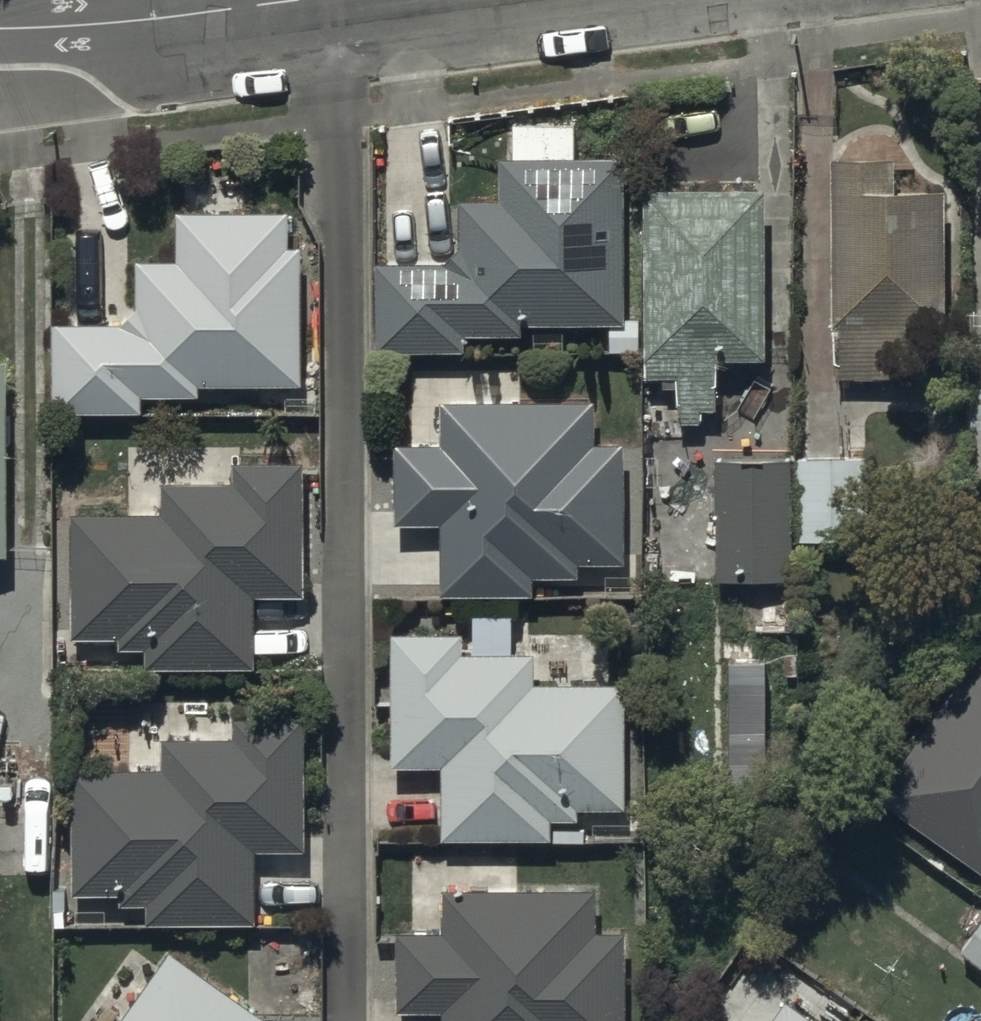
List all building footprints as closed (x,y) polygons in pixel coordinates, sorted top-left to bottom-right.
[(443,260),(377,260),(377,348),(461,347),(461,331),(520,331),(520,321),(607,321),(607,352),(636,352),(636,317),(622,317),(622,156),(570,156),(570,119),(513,118),(513,155),(497,155),(497,197),(459,197),(459,241),(443,260)] [(830,156),(831,376),(945,375),(944,188),(891,188),(891,155),(830,156)] [(762,359),(762,189),(642,190),(643,377),(678,376),(678,421),(704,420),(704,406),(720,406),(720,359),(762,359)] [(125,319),(54,321),(52,409),(141,411),(141,392),(201,394),(201,379),(299,381),(302,244),(289,244),(290,209),(178,209),(178,256),(135,256),(135,304),(125,319)] [(10,358),(0,358),(0,555),(11,555),(10,358)] [(444,445),(397,444),(397,523),(442,523),(441,593),(535,594),(535,577),(582,577),(582,564),(625,564),(626,445),(596,445),(597,403),(445,402),(444,445)] [(789,457),(717,458),(718,579),(790,579),(789,457)] [(801,458),(802,544),(872,544),(872,457),(801,458)] [(162,514),(76,513),(75,637),(121,637),(121,648),(146,648),(146,664),(251,665),(252,595),(303,595),(304,461),(236,460),(235,484),(162,483),(162,514)] [(465,635),(392,637),(394,767),(441,766),(442,840),(551,838),(551,818),(577,818),(577,809),(627,808),(625,686),(536,687),(536,654),(466,655),(465,635)] [(878,803),(980,873),(980,652),(878,803)] [(72,887),(121,887),(121,903),(146,903),(147,923),(255,923),(255,849),(308,849),(308,719),(236,719),(236,743),(168,743),(168,772),(72,772),(72,887)] [(446,1020),(631,1020),(631,935),(597,935),(597,887),(445,888),(446,931),(400,931),(401,1011),(446,1011),(446,1020)] [(980,970),(980,928),(961,956),(980,970)] [(164,952),(114,1020),(261,1020),(164,952)]
